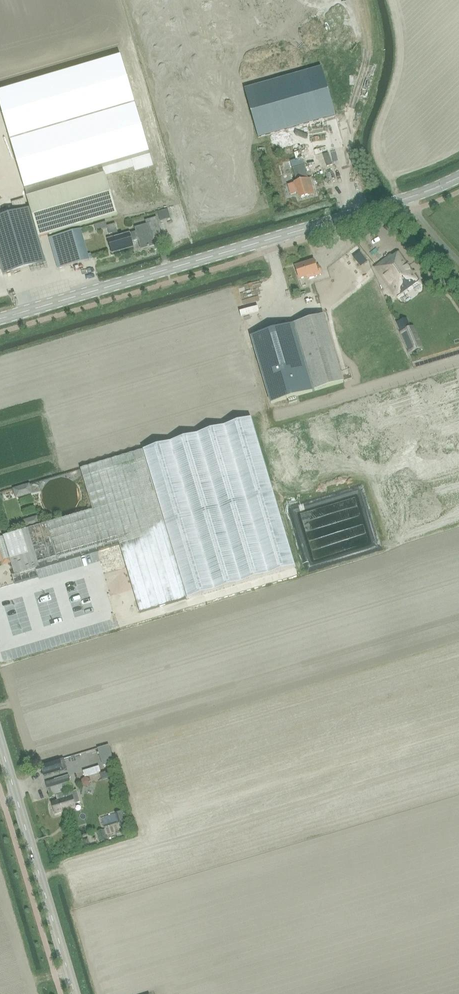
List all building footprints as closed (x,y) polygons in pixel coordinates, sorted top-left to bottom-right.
[(0,92),(0,105),(25,189),(150,153),(121,57),(0,92)] [(322,67),(245,89),(258,138),(336,116),(322,67)] [(150,154),(132,159),(135,170),(153,165),(150,154)] [(311,188),(304,165),(292,169),(296,183),(295,183),(300,199),(311,195),(315,194),(313,187),(311,188)] [(29,208),(10,214),(9,210),(0,213),(0,263),(3,274),(45,261),(38,237),(116,214),(104,173),(25,197),(29,208)] [(171,218),(168,209),(158,212),(160,221),(171,218)] [(136,232),(133,233),(135,241),(138,240),(140,248),(149,245),(149,246),(157,243),(154,231),(160,229),(157,217),(146,220),(147,224),(135,227),(136,232)] [(133,242),(135,241),(133,233),(130,233),(130,232),(119,235),(115,224),(107,226),(109,234),(112,233),(113,237),(108,238),(112,253),(134,247),(133,242)] [(88,256),(81,229),(49,238),(58,270),(89,261),(89,260),(91,259),(90,255),(88,256)] [(390,255),(376,266),(374,268),(391,292),(389,293),(394,299),(420,281),(397,254),(393,258),(390,255)] [(316,266),(314,260),(295,266),(299,279),(307,277),(308,279),(322,275),(319,265),(316,266)] [(324,315),(293,324),(251,336),(271,404),(288,399),(289,404),(298,401),(296,396),(313,391),(344,382),(324,315)] [(251,418),(141,451),(186,601),(296,568),(251,418)] [(3,561),(10,559),(15,576),(11,577),(13,584),(97,559),(118,628),(188,608),(186,601),(141,451),(80,469),(92,511),(47,524),(47,523),(3,536),(0,537),(0,562),(3,561)] [(83,494),(82,491),(81,487),(80,483),(78,481),(75,477),(71,475),(67,474),(64,473),(60,473),(57,474),(53,475),(50,478),(46,481),(44,484),(42,489),(42,493),(42,497),(43,501),(45,505),(47,508),(50,510),(53,512),(55,513),(60,514),(64,514),(69,513),(72,511),(76,509),(79,505),(81,502),(82,499),(83,494)] [(60,759),(41,765),(45,776),(64,770),(60,759)] [(65,795),(65,792),(73,790),(69,776),(46,782),(50,797),(56,795),(57,801),(52,803),(56,815),(76,808),(75,805),(80,803),(77,792),(65,795)]
